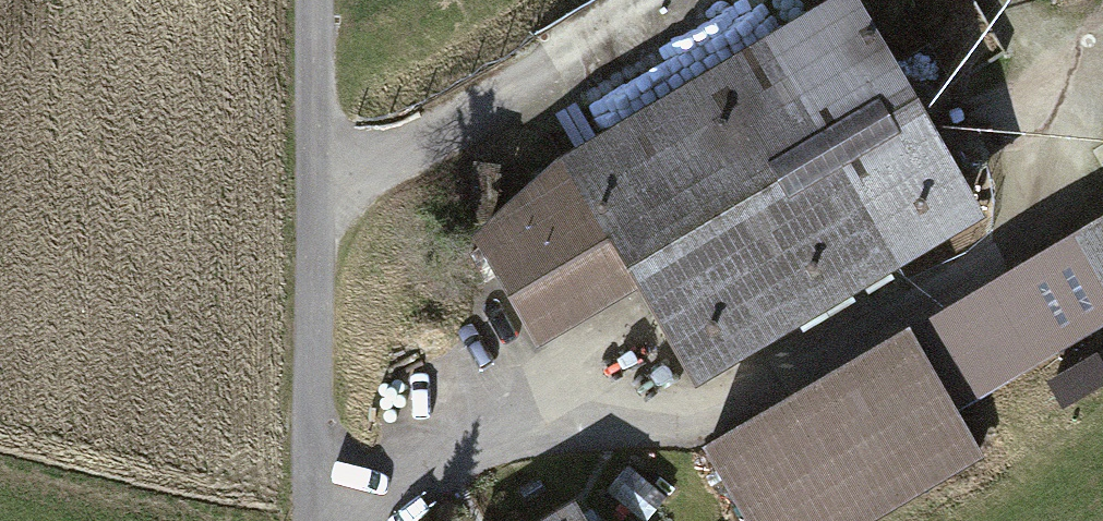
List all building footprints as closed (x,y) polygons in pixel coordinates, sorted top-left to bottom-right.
[(475,240),(548,360),(643,302),(704,402),(996,226),(859,0),(843,0),(561,170),(475,240)] [(1102,8),(1102,0),(1069,0),(1080,21),(1102,8)] [(708,456),(746,520),(900,520),(996,466),(969,420),(1102,343),(1102,228),(708,456)] [(610,504),(631,520),(660,520),(672,506),(632,475),(610,504)] [(553,520),(584,520),(575,507),(553,520)]
